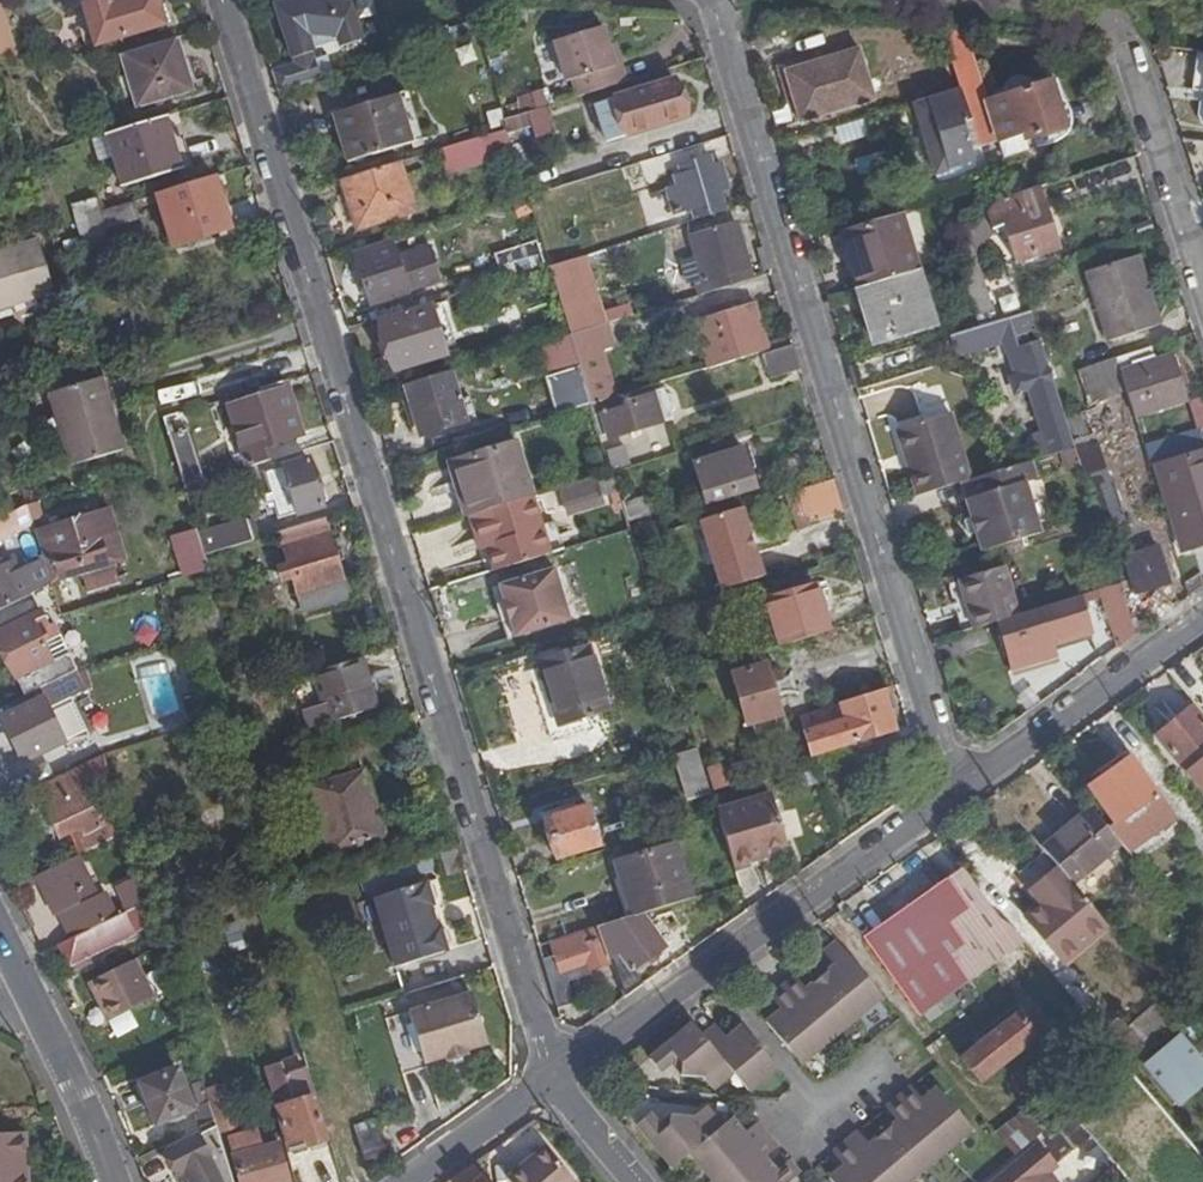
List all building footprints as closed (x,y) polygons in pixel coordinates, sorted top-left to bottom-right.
[(18,57),(0,0),(0,57),(18,57)] [(95,50),(161,31),(151,0),(128,0),(113,5),(112,0),(81,0),(95,50)] [(274,8),(291,61),(312,54),(306,36),(314,33),(335,35),(339,49),(360,43),(349,5),(295,0),(274,8)] [(535,9),(535,26),(535,34),(571,36),(573,12),(535,9)] [(959,33),(943,32),(957,75),(972,69),(961,34),(959,33)] [(177,41),(124,58),(139,108),(193,92),(177,41)] [(878,98),(863,48),(797,68),(806,96),(797,99),(805,119),(878,98)] [(312,54),(291,61),(293,68),(314,62),(312,54)] [(271,75),(277,94),(319,81),(314,62),(293,68),(271,75)] [(673,81),(595,106),(607,143),(685,118),(673,81)] [(1031,131),(1033,137),(1065,127),(1050,81),(986,101),(1000,141),(1024,133),(1031,131)] [(961,87),(914,102),(938,172),(975,160),(962,117),(970,115),(961,87)] [(406,92),(333,113),(348,162),(420,139),(406,92)] [(529,135),(550,133),(549,106),(527,108),(529,135)] [(165,119),(91,142),(98,163),(113,158),(123,188),(180,171),(165,119)] [(834,126),(838,142),(866,135),(862,119),(834,126)] [(0,123),(0,144),(10,141),(5,121),(0,123)] [(503,128),(435,146),(442,175),(511,156),(503,128)] [(433,171),(427,153),(342,180),(358,229),(414,211),(405,179),(433,171)] [(709,159),(679,168),(684,186),(667,192),(675,216),(692,211),(695,220),(725,211),(709,159)] [(639,187),(645,185),(654,181),(649,164),(591,182),(597,199),(639,187)] [(214,178),(157,196),(162,212),(173,249),(230,231),(214,178)] [(648,195),(645,185),(639,187),(643,197),(648,195)] [(1055,248),(1037,189),(997,201),(1016,260),(1055,248)] [(157,196),(100,214),(105,230),(162,212),(157,196)] [(73,207),(86,249),(94,247),(110,242),(105,230),(100,214),(96,200),(73,207)] [(700,295),(751,279),(743,253),(750,251),(746,237),(739,239),(734,223),(690,237),(704,282),(697,284),(700,295)] [(999,320),(969,232),(955,246),(980,326),(999,320)] [(100,265),(115,261),(110,242),(94,247),(100,265)] [(54,293),(40,244),(0,255),(0,309),(54,293)] [(390,246),(355,258),(370,305),(394,297),(390,285),(402,281),(406,293),(440,282),(428,249),(395,259),(390,246)] [(1160,324),(1139,255),(1090,271),(1111,340),(1160,324)] [(919,270),(858,288),(868,323),(875,321),(881,341),(934,324),(919,270)] [(0,309),(0,325),(17,320),(22,310),(56,301),(54,293),(0,309)] [(458,352),(442,300),(430,303),(445,356),(458,352)] [(708,368),(768,349),(754,303),(739,307),(737,300),(711,308),(712,316),(693,322),(708,368)] [(430,303),(377,320),(393,372),(445,356),(430,303)] [(1036,324),(1032,310),(999,320),(980,326),(951,335),(958,354),(1004,341),(1006,345),(1007,345),(1016,371),(1016,374),(1022,391),(1030,388),(1043,431),(1069,424),(1066,418),(1042,342),(1020,349),(1016,337),(1017,336),(1015,331),(1036,324)] [(604,324),(569,335),(579,367),(590,404),(626,392),(604,324)] [(798,366),(792,345),(761,355),(768,375),(798,366)] [(1130,371),(1126,355),(1117,358),(1126,389),(1135,417),(1188,400),(1173,356),(1130,371)] [(1094,404),(1126,389),(1117,358),(1083,369),(1094,404)] [(557,415),(590,404),(579,367),(545,378),(557,415)] [(463,423),(447,373),(404,386),(420,436),(463,423)] [(101,379),(114,425),(121,423),(107,377),(101,379)] [(123,451),(114,425),(101,379),(48,394),(69,467),(123,451)] [(157,405),(190,395),(185,382),(153,393),(157,405)] [(635,403),(631,391),(626,392),(590,404),(600,436),(607,434),(609,439),(629,432),(639,430),(671,419),(670,413),(675,409),(671,398),(665,400),(663,395),(635,403)] [(247,469),(271,462),(266,446),(298,436),(285,392),(231,409),(247,469)] [(1129,412),(1120,393),(1068,418),(1076,437),(1129,412)] [(910,467),(919,495),(970,480),(972,479),(951,412),(898,428),(907,456),(915,453),(918,465),(910,467)] [(1069,424),(1043,431),(1051,454),(1076,446),(1069,424)] [(1202,449),(1202,436),(1201,430),(1171,439),(1176,457),(1202,449)] [(188,431),(169,436),(185,487),(203,482),(188,431)] [(1127,520),(1098,432),(1077,440),(1107,527),(1127,520)] [(469,516),(532,497),(514,444),(452,461),(458,481),(469,516)] [(619,446),(608,449),(614,466),(625,463),(619,446)] [(742,449),(696,463),(706,500),(753,487),(742,449)] [(1176,457),(1175,458),(1178,467),(1171,469),(1169,460),(1157,463),(1167,497),(1175,495),(1192,550),(1202,546),(1202,449),(1176,457)] [(907,456),(910,467),(918,465),(915,453),(907,456)] [(317,491),(308,459),(282,468),(282,469),(270,472),(276,492),(269,494),(272,504),(279,502),(284,518),(296,515),(296,516),(323,509),(322,505),(328,502),(324,490),(317,491)] [(1031,460),(994,472),(972,479),(970,480),(975,497),(974,498),(989,548),(1052,529),(1031,460)] [(557,485),(564,515),(605,504),(598,474),(557,485)] [(203,482),(185,487),(187,495),(210,489),(207,481),(203,482)] [(458,481),(451,483),(462,519),(468,517),(469,516),(458,481)] [(640,487),(624,492),(632,518),(648,513),(640,487)] [(1175,495),(1167,497),(1184,552),(1192,550),(1175,495)] [(532,497),(475,515),(492,572),(549,554),(532,497)] [(741,508),(699,521),(720,590),(761,577),(754,552),(750,552),(745,538),(749,536),(741,508)] [(0,520),(0,542),(29,527),(23,509),(0,520)] [(109,511),(36,533),(50,582),(124,560),(109,511)] [(469,516),(468,517),(486,574),(492,572),(475,515),(469,516)] [(351,601),(326,519),(279,534),(289,565),(278,568),(281,583),(293,580),(304,616),(351,601)] [(200,536),(206,556),(255,541),(248,521),(200,536)] [(195,528),(168,535),(180,575),(206,568),(195,528)] [(50,582),(36,533),(33,533),(38,547),(49,584),(50,582)] [(754,552),(749,536),(745,538),(750,552),(754,552)] [(1168,581),(1157,546),(1122,556),(1133,590),(1168,581)] [(38,547),(0,566),(0,610),(8,606),(30,595),(48,586),(49,586),(49,584),(38,547)] [(960,579),(975,629),(998,622),(1019,616),(1004,566),(960,579)] [(81,577),(85,592),(116,582),(111,567),(81,577)] [(555,569),(498,586),(503,602),(508,620),(513,637),(570,620),(555,569)] [(779,647),(828,633),(813,585),(766,600),(779,647)] [(1119,586),(1100,592),(1118,649),(1136,636),(1119,586)] [(30,595),(8,606),(0,610),(0,647),(25,696),(38,689),(75,672),(52,624),(46,627),(30,595)] [(1090,635),(1079,597),(1019,616),(998,622),(1014,670),(1055,658),(1052,647),(1050,642),(1059,639),(1060,644),(1090,635)] [(503,602),(496,604),(501,622),(508,620),(503,602)] [(158,636),(153,616),(134,621),(139,641),(158,636)] [(588,646),(538,661),(544,683),(548,682),(562,723),(608,709),(588,646)] [(376,709),(360,659),(311,674),(322,707),(302,713),(307,730),(376,709)] [(154,720),(181,711),(164,661),(137,670),(154,720)] [(763,665),(731,675),(747,725),(778,717),(763,665)] [(75,672),(38,689),(25,696),(20,699),(24,708),(2,720),(8,734),(0,737),(0,743),(4,752),(15,747),(22,761),(65,742),(48,707),(82,692),(75,672)] [(889,697),(886,688),(837,703),(838,705),(799,717),(811,756),(894,730),(888,711),(884,699),(889,697)] [(894,710),(889,697),(884,699),(888,711),(894,710)] [(1193,709),(1158,738),(1202,792),(1202,722),(1193,709)] [(710,794),(695,748),(674,754),(688,800),(710,794)] [(268,762),(273,777),(303,767),(298,753),(268,762)] [(101,845),(110,840),(88,791),(109,781),(101,754),(34,787),(59,838),(75,831),(81,827),(84,833),(93,828),(101,845)] [(1130,759),(1088,789),(1133,849),(1174,820),(1130,759)] [(38,760),(12,772),(20,788),(46,776),(38,760)] [(362,778),(361,773),(310,789),(315,807),(312,808),(310,811),(314,823),(320,821),(330,855),(381,838),(380,835),(382,834),(364,777),(362,778)] [(770,795),(715,812),(716,815),(732,867),(754,861),(752,855),(785,844),(770,795)] [(586,808),(543,822),(554,859),(598,846),(586,808)] [(1092,809),(1043,850),(1072,885),(1122,845),(1092,809)] [(85,852),(101,845),(93,828),(84,833),(81,827),(75,831),(85,852)] [(630,916),(691,898),(674,843),(613,862),(630,916)] [(73,937),(115,916),(104,892),(95,896),(76,857),(11,888),(15,895),(40,883),(56,915),(62,912),(73,937)] [(950,956),(970,982),(1017,949),(997,921),(962,870),(946,881),(968,910),(948,925),(963,946),(950,956)] [(946,882),(864,940),(863,940),(920,1018),(920,1017),(970,982),(950,956),(963,946),(948,925),(968,910),(946,881),(946,882)] [(424,885),(424,883),(373,900),(396,969),(447,953),(447,952),(451,945),(447,935),(438,930),(436,931),(429,909),(432,907),(432,905),(435,899),(432,888),(424,885)] [(154,924),(146,901),(115,916),(73,937),(68,939),(59,944),(72,971),(90,963),(87,957),(154,924)] [(62,912),(56,915),(68,939),(73,937),(62,912)] [(624,998),(643,984),(632,970),(665,947),(641,915),(597,929),(611,964),(624,998)] [(611,964),(597,929),(596,927),(573,934),(574,935),(548,943),(553,955),(541,959),(555,1006),(574,1000),(567,980),(611,964)] [(884,998),(838,943),(825,954),(836,968),(837,970),(832,973),(830,971),(812,987),(813,989),(809,993),(807,991),(796,978),(771,998),(782,1011),(784,1014),(779,1018),(777,1016),(767,1024),(802,1066),(884,998)] [(161,994),(142,957),(90,982),(108,1021),(161,994)] [(471,994),(407,1014),(424,1064),(446,1057),(447,1061),(467,1055),(465,1051),(486,1044),(471,994)] [(1044,1021),(1030,1005),(963,1060),(981,1084),(1037,1038),(1031,1031),(1044,1021)] [(692,1025),(685,1031),(727,1081),(734,1075),(749,1094),(777,1070),(742,1028),(732,1036),(734,1039),(730,1042),(727,1040),(717,1027),(703,1038),(692,1025)] [(1138,1065),(1177,1107),(1202,1083),(1202,1060),(1175,1030),(1138,1065)] [(727,1081),(685,1031),(650,1061),(661,1074),(677,1060),(682,1065),(682,1078),(704,1079),(714,1091),(727,1081)] [(273,1056),(260,1060),(261,1063),(271,1098),(284,1094),(273,1056)] [(291,1103),(287,1104),(274,1108),(286,1143),(302,1138),(305,1146),(325,1140),(312,1096),(311,1096),(302,1067),(282,1074),(291,1103)] [(176,1069),(140,1084),(150,1107),(157,1124),(192,1110),(176,1069)] [(140,1084),(135,1087),(144,1109),(150,1107),(140,1084)] [(235,1127),(220,1085),(207,1090),(220,1131),(235,1127)] [(929,1099),(931,1101),(926,1105),(924,1103),(912,1089),(888,1110),(899,1123),(900,1125),(895,1130),(894,1127),(875,1143),(876,1146),(871,1149),(870,1147),(858,1134),(835,1155),(845,1167),(847,1170),(842,1174),(840,1172),(830,1180),(832,1181),(913,1181),(981,1126),(946,1085),(929,1099)] [(271,1098),(274,1108),(287,1104),(284,1094),(271,1098)] [(1069,1112),(1085,1131),(1103,1116),(1088,1097),(1069,1112)] [(1146,1099),(1112,1125),(1149,1173),(1183,1147),(1146,1099)] [(213,1120),(208,1102),(195,1107),(198,1114),(194,1115),(199,1128),(213,1120)] [(741,1130),(732,1121),(723,1128),(706,1109),(694,1119),(671,1117),(670,1127),(664,1132),(659,1127),(651,1117),(638,1128),(673,1170),(690,1155),(713,1181),(793,1181),(801,1176),(790,1162),(778,1173),(770,1165),(768,1168),(763,1162),(765,1160),(778,1149),(758,1125),(745,1136),(742,1138),(738,1132),(741,1130)] [(633,1121),(638,1128),(651,1117),(646,1111),(633,1121)] [(671,1117),(659,1127),(664,1132),(670,1127),(671,1117)] [(996,1133),(1016,1157),(1025,1149),(1006,1126),(996,1133)] [(215,1128),(167,1149),(179,1173),(186,1171),(189,1176),(191,1181),(232,1181),(215,1128)] [(378,1129),(357,1135),(368,1169),(388,1162),(378,1129)] [(25,1169),(18,1169),(17,1135),(0,1136),(0,1181),(25,1181),(25,1169)] [(18,1169),(25,1169),(24,1135),(17,1135),(18,1169)] [(288,1150),(305,1146),(302,1138),(286,1143),(288,1150)] [(232,1155),(240,1181),(289,1181),(279,1143),(232,1155)] [(997,1181),(1038,1181),(1054,1169),(1037,1149),(997,1181)] [(506,1181),(570,1181),(546,1152),(523,1171),(520,1167),(504,1180),(506,1181)] [(450,1181),(476,1181),(481,1178),(472,1167),(450,1181)] [(186,1171),(179,1173),(182,1180),(189,1176),(186,1171)]
